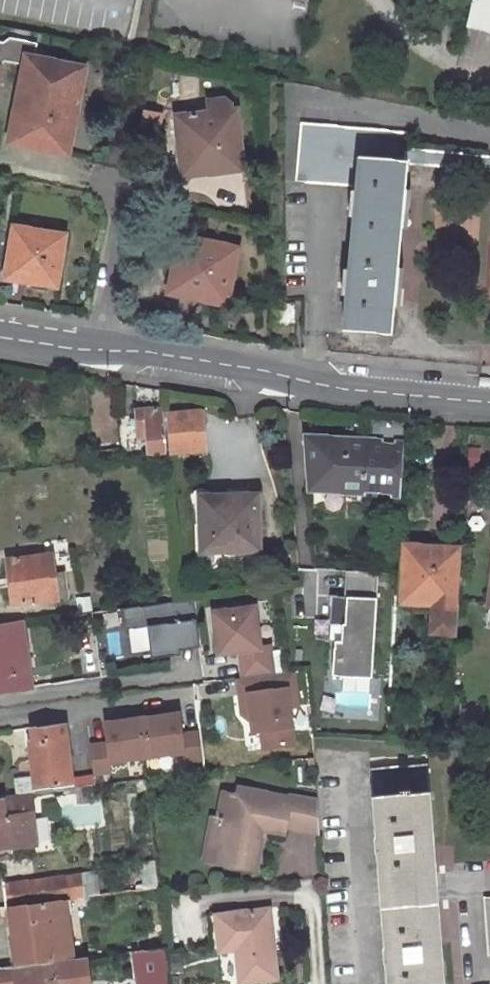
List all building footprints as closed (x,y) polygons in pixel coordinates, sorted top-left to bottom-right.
[(465,20),(489,26),(489,0),(470,0),(465,20)] [(57,146),(73,58),(15,47),(5,100),(11,101),(4,135),(57,146)] [(231,161),(223,101),(163,108),(165,129),(173,129),(177,162),(212,158),(212,163),(231,161)] [(342,325),(391,327),(401,160),(402,143),(398,142),(400,128),(293,119),(290,174),(350,177),(350,183),(344,183),(343,210),(349,210),(346,266),(340,266),(338,292),(344,292),(342,325)] [(402,143),(401,160),(489,167),(489,151),(402,143)] [(51,228),(1,219),(0,223),(0,271),(42,277),(51,228)] [(222,289),(231,240),(171,228),(167,248),(174,249),(168,279),(222,289)] [(166,288),(220,298),(222,289),(168,279),(166,288)] [(170,451),(169,408),(141,409),(142,429),(152,429),(152,437),(153,453),(170,451)] [(207,412),(174,413),(175,451),(208,450),(207,412)] [(310,484),(399,492),(403,449),(408,449),(410,419),(371,416),(368,445),(315,440),(310,484)] [(152,429),(142,429),(143,438),(152,437),(152,429)] [(107,462),(125,460),(124,450),(106,452),(107,462)] [(255,492),(199,495),(202,549),(258,546),(255,492)] [(455,606),(461,549),(408,543),(402,600),(434,603),(431,631),(456,634),(457,617),(458,606),(455,606)] [(12,559),(17,602),(67,597),(65,572),(49,573),(47,554),(12,559)] [(378,571),(346,569),(344,594),(330,594),(328,623),(342,623),(341,639),(333,639),(330,674),(370,677),(378,571)] [(196,598),(124,608),(126,628),(148,625),(152,658),(183,654),(183,649),(203,647),(196,598)] [(260,602),(213,607),(218,654),(238,652),(265,649),(265,644),(260,602)] [(0,623),(0,678),(7,678),(8,688),(33,684),(24,620),(0,623)] [(274,643),(265,644),(265,649),(238,652),(241,677),(277,672),(274,643)] [(241,677),(236,678),(240,714),(251,722),(248,691),(291,685),(294,709),(302,708),(296,670),(277,672),(241,677)] [(8,688),(7,678),(0,678),(0,689),(8,688)] [(251,722),(253,734),(260,733),(295,728),(297,728),(294,709),(291,685),(248,691),(251,722)] [(183,710),(144,715),(150,759),(188,754),(183,710)] [(144,715),(105,720),(111,764),(150,759),(144,715)] [(295,728),(260,733),(262,751),(298,746),(295,728)] [(67,731),(33,735),(38,783),(73,779),(67,731)] [(365,767),(385,983),(442,983),(421,762),(365,767)] [(261,856),(264,831),(259,831),(261,821),(284,824),(285,818),(319,823),(317,792),(237,782),(236,792),(221,790),(218,814),(213,813),(209,843),(218,844),(217,851),(224,856),(239,859),(245,855),(261,856)] [(13,845),(32,842),(28,815),(27,808),(25,789),(5,791),(5,794),(0,795),(0,846),(13,845)] [(217,851),(218,844),(209,843),(207,855),(216,857),(217,851)] [(143,858),(147,885),(158,883),(155,856),(143,858)] [(101,869),(5,883),(8,904),(28,901),(65,896),(104,890),(101,869)] [(479,893),(485,953),(489,952),(489,892),(479,893)] [(18,924),(23,961),(73,954),(65,896),(28,901),(8,904),(12,925),(18,924)] [(267,906),(214,911),(219,947),(235,945),(240,978),(275,974),(267,906)] [(137,983),(171,983),(167,941),(131,946),(137,983)] [(0,966),(0,983),(92,983),(88,952),(73,954),(23,961),(15,962),(16,964),(0,966)]
